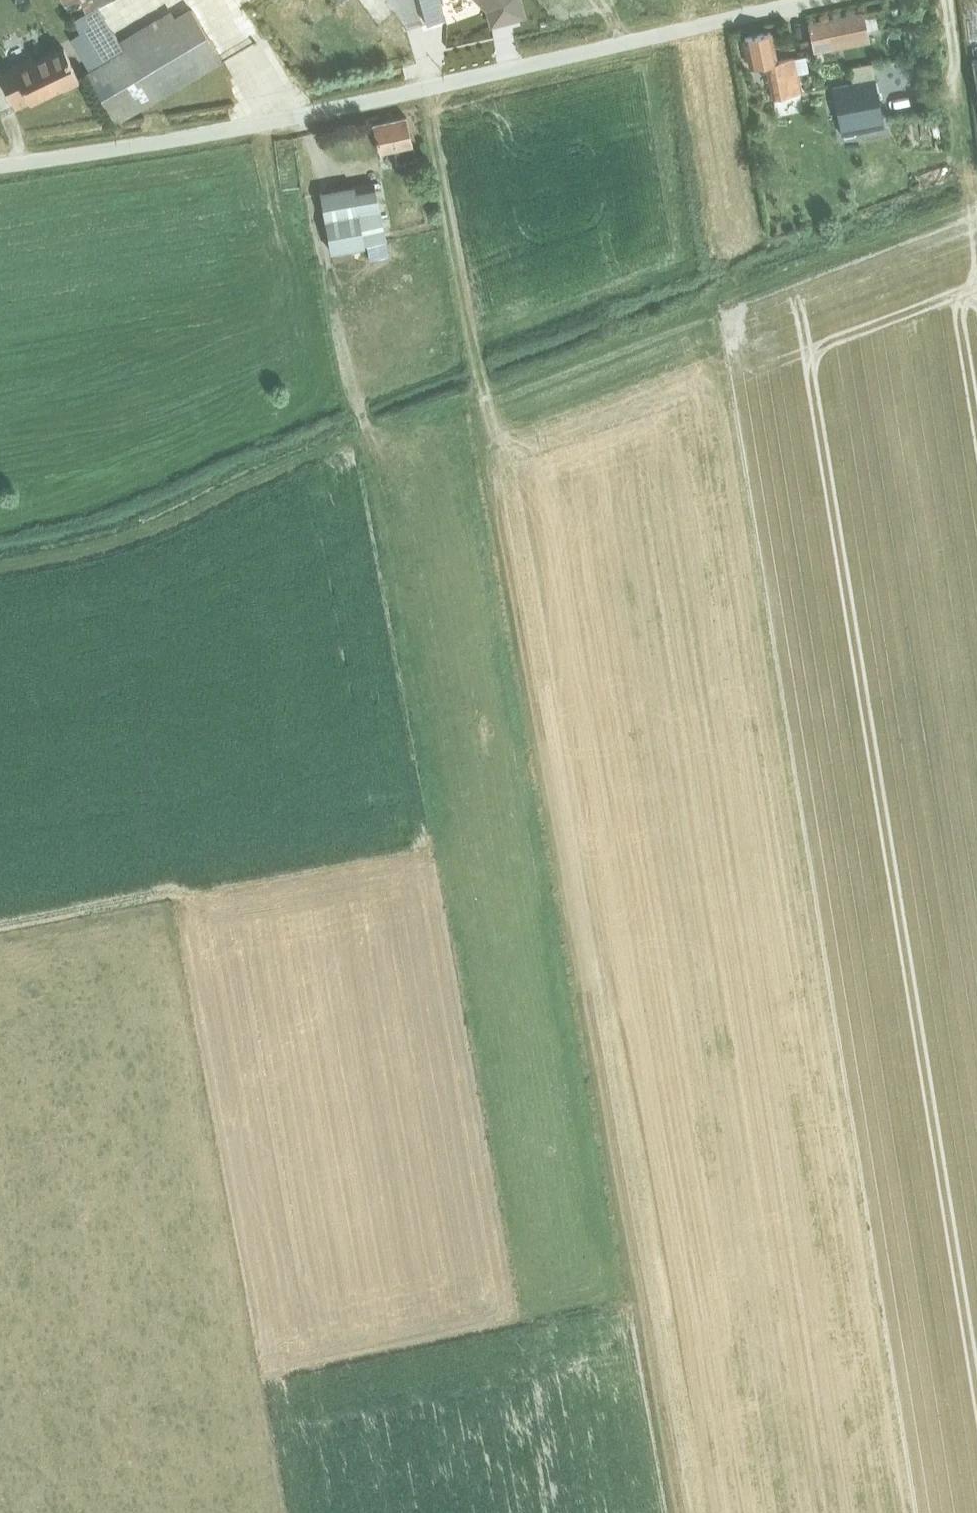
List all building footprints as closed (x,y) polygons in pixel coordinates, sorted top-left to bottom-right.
[(85,9),(99,0),(79,0),(85,9)] [(434,48),(463,40),(456,14),(445,17),(440,0),(420,0),(434,48)] [(486,9),(490,25),(527,15),(523,0),(478,0),(486,9)] [(81,30),(71,36),(90,68),(87,70),(116,121),(222,59),(190,6),(175,15),(171,8),(119,38),(99,3),(74,18),(81,30)] [(864,11),(808,23),(814,52),(870,41),(864,11)] [(235,26),(244,42),(259,34),(251,18),(235,26)] [(770,31),(745,36),(751,66),(765,63),(772,97),(801,91),(794,56),(776,60),(770,31)] [(10,57),(24,54),(21,39),(6,43),(10,57)] [(0,69),(0,75),(15,108),(62,85),(63,87),(80,79),(63,43),(33,58),(31,54),(0,69)] [(852,80),(831,85),(841,135),(885,126),(873,62),(850,66),(852,80)] [(406,115),(373,123),(379,152),(395,148),(397,162),(416,158),(406,115)] [(354,183),(319,190),(331,252),(367,244),(369,257),(389,254),(375,182),(355,186),(354,183)]
